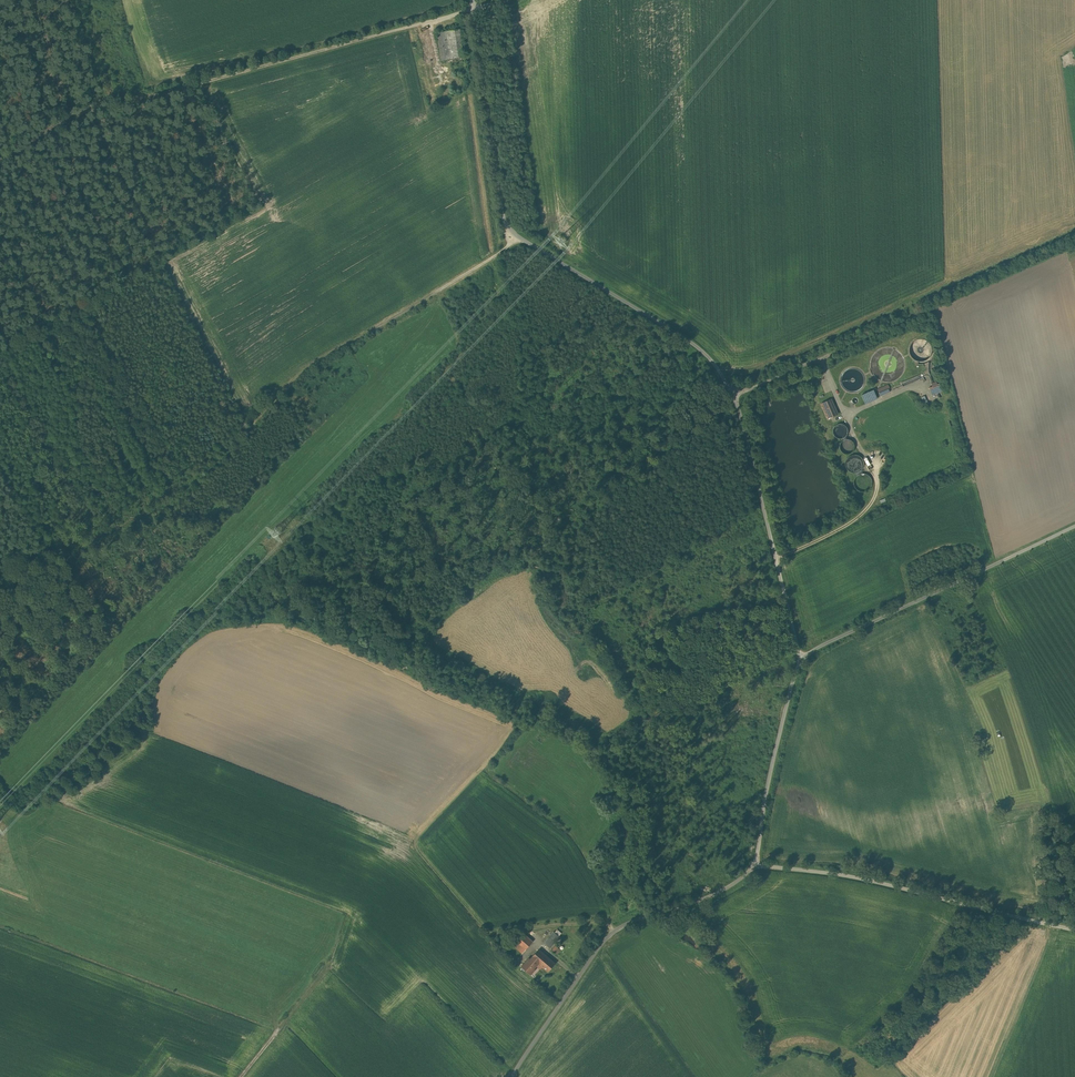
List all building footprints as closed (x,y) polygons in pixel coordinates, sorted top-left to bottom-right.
[(459,29),(446,31),(447,38),(451,38),(454,58),(463,57),(459,29)] [(447,38),(446,31),(437,32),(441,61),(455,59),(454,58),(451,38),(447,38)] [(846,369),(844,371),(842,373),(841,376),(840,378),(840,381),(841,384),(842,386),(843,388),(845,390),(848,391),(850,392),(853,392),(856,392),(858,391),(861,390),(863,388),(864,385),(865,383),(865,380),(865,378),(864,375),(863,373),(861,371),(859,369),(856,368),(854,367),(851,367),(848,368),(846,369)] [(937,384),(936,381),(931,384),(932,386),(929,388),(931,393),(934,391),(939,389),(941,388),(939,383),(937,384)] [(890,388),(888,385),(877,389),(880,396),(890,392),(889,391),(888,389),(890,388)] [(863,392),(865,402),(878,399),(875,389),(863,392)] [(821,403),(828,419),(837,415),(833,407),(834,406),(831,399),(821,403)] [(553,932),(544,942),(550,948),(560,937),(559,936),(555,933),(553,932)] [(526,933),(514,944),(523,954),(533,945),(535,942),(526,933)] [(560,949),(556,945),(552,949),(557,954),(560,949)] [(554,963),(539,949),(530,959),(540,968),(542,966),(548,971),(554,963)] [(529,958),(526,962),(525,962),(522,966),(526,969),(530,973),(534,969),(534,967),(536,965),(540,968),(542,966),(540,968),(530,959),(529,958)]
